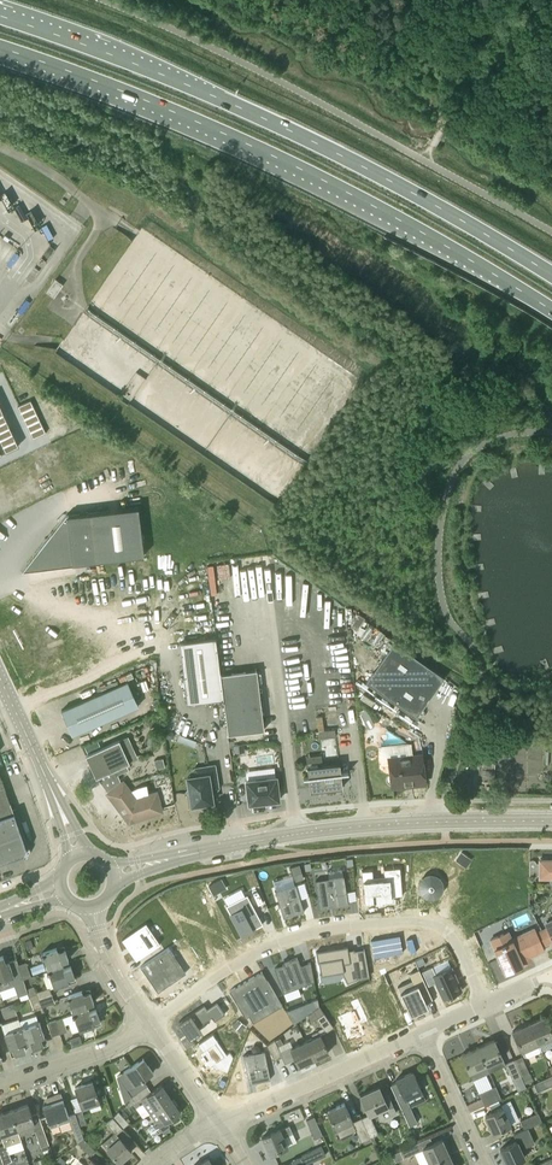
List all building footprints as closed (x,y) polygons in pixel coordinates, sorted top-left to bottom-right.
[(46,292),(53,298),(63,285),(55,279),(46,292)] [(26,447),(1,395),(0,396),(0,460),(26,447)] [(38,402),(25,408),(41,441),(54,435),(38,402)] [(144,556),(138,508),(69,516),(69,515),(66,515),(22,571),(75,565),(75,564),(144,556)] [(223,699),(221,675),(216,638),(179,643),(187,704),(223,699)] [(444,678),(394,642),(366,682),(416,718),(444,678)] [(221,675),(223,699),(223,702),(224,702),(228,735),(264,730),(256,670),(221,675)] [(128,681),(61,711),(72,735),(138,706),(128,681)] [(336,736),(335,730),(335,729),(327,730),(328,737),(336,736)] [(170,741),(173,739),(174,736),(173,733),(170,732),(167,733),(165,736),(166,739),(170,741)] [(128,736),(119,740),(86,756),(96,778),(138,759),(128,736)] [(245,752),(244,744),(233,746),(234,753),(245,752)] [(421,754),(409,756),(389,758),(391,775),(392,787),(425,783),(421,754)] [(162,758),(154,761),(156,769),(164,767),(162,758)] [(307,768),(310,791),(342,788),(339,764),(307,768)] [(197,776),(185,792),(190,796),(191,806),(198,805),(203,808),(206,803),(213,802),(211,789),(218,788),(215,765),(206,767),(208,774),(197,776)] [(23,855),(26,848),(0,775),(0,863),(23,855)] [(269,802),(279,800),(276,777),(266,778),(266,776),(256,778),(256,780),(246,781),(249,804),(259,803),(259,805),(269,804),(269,802)] [(136,797),(125,781),(108,794),(126,818),(134,821),(162,812),(155,791),(147,793),(148,794),(136,797)] [(539,860),(539,863),(535,863),(535,861),(535,860),(534,860),(532,859),(530,860),(529,862),(529,876),(536,876),(536,875),(538,875),(538,879),(551,879),(551,860),(539,860)] [(290,867),(293,875),(302,872),(299,864),(290,867)] [(304,879),(302,872),(293,875),(295,882),(304,879)] [(344,875),(315,880),(320,908),(348,904),(344,875)] [(442,888),(442,887),(442,885),(441,884),(441,882),(440,881),(439,880),(439,879),(437,878),(436,877),(435,877),(434,876),(432,876),(431,876),(429,876),(428,876),(427,877),(425,877),(424,878),(423,879),(422,880),(421,881),(421,882),(420,884),(420,885),(420,887),(420,888),(420,889),(421,891),(422,892),(422,893),(423,894),(424,895),(425,896),(427,897),(428,897),(429,897),(431,897),(432,897),(434,897),(435,897),(436,896),(437,895),(439,894),(439,893),(440,892),(441,891),(441,889),(442,888)] [(209,886),(213,893),(225,887),(221,879),(209,886)] [(304,912),(296,884),(275,890),(283,918),(304,912)] [(237,900),(226,906),(242,936),(253,930),(253,929),(263,924),(247,895),(237,900)] [(547,944),(551,942),(551,919),(543,923),(546,927),(541,929),(547,944)] [(146,923),(122,939),(136,960),(160,944),(146,923)] [(547,944),(541,929),(536,931),(534,927),(507,939),(504,932),(490,939),(505,973),(523,965),(521,961),(544,951),(542,946),(547,944)] [(24,941),(27,949),(33,947),(31,939),(24,941)] [(169,947),(141,966),(159,991),(188,972),(169,947)] [(48,971),(63,965),(62,962),(69,960),(65,949),(58,951),(57,948),(42,953),(42,954),(41,954),(42,957),(43,956),(48,971)] [(9,962),(6,963),(3,956),(0,957),(0,991),(14,986),(18,996),(28,993),(16,959),(9,962)] [(425,963),(423,957),(416,960),(418,966),(425,963)] [(284,968),(275,972),(285,996),(315,984),(311,964),(301,968),(298,960),(290,963),(289,962),(283,964),(284,966),(284,968)] [(23,978),(30,976),(26,962),(18,964),(23,978)] [(33,976),(46,971),(43,963),(30,967),(33,976)] [(48,975),(49,974),(54,988),(69,983),(68,979),(75,977),(71,966),(64,969),(63,965),(48,971),(47,972),(48,975)] [(426,1002),(432,999),(421,975),(415,978),(418,984),(400,992),(411,1015),(428,1007),(426,1002)] [(282,1005),(268,980),(260,985),(254,976),(229,990),(245,1017),(270,1003),(274,1010),(282,1005)] [(36,992),(36,994),(39,1000),(52,995),(50,989),(49,987),(47,988),(36,992)] [(73,1014),(88,1009),(87,1005),(94,1003),(90,992),(83,994),(82,991),(67,996),(68,997),(66,998),(67,1001),(69,1000),(73,1014)] [(41,1006),(39,1000),(36,994),(29,997),(29,998),(30,997),(34,1009),(41,1006)] [(39,1000),(41,1006),(54,1002),(52,995),(39,1000)] [(286,1011),(294,1024),(307,1015),(319,1006),(318,1002),(318,999),(286,1011)] [(179,1023),(178,1024),(188,1039),(199,1031),(196,1027),(212,1017),(214,1021),(224,1014),(216,1002),(206,1009),(203,1005),(178,1022),(179,1023)] [(75,1017),(80,1031),(94,1026),(93,1023),(100,1020),(96,1009),(89,1012),(88,1009),(73,1014),(74,1015),(72,1015),(73,1018),(75,1017)] [(323,1027),(326,1032),(333,1027),(324,1013),(316,1018),(323,1027)] [(541,1051),(551,1046),(551,1032),(545,1016),(544,1017),(529,1024),(541,1051)] [(67,1031),(62,1018),(47,1023),(51,1036),(67,1031)] [(238,1019),(232,1025),(240,1032),(246,1026),(238,1019)] [(22,1027),(27,1043),(30,1042),(33,1049),(44,1045),(41,1038),(44,1037),(39,1022),(38,1020),(36,1021),(36,1023),(23,1027),(22,1027)] [(527,1057),(541,1051),(529,1024),(514,1031),(513,1031),(524,1056),(527,1057)] [(24,1044),(27,1043),(22,1027),(21,1028),(21,1026),(18,1027),(19,1028),(4,1033),(10,1049),(13,1048),(15,1055),(26,1051),(24,1044)] [(305,1040),(313,1060),(328,1053),(320,1034),(318,1029),(311,1033),(312,1037),(305,1040)] [(313,1060),(305,1040),(292,1046),(280,1052),(277,1046),(274,1039),(267,1045),(274,1061),(282,1057),(285,1064),(295,1059),(299,1066),(313,1060)] [(486,1065),(502,1057),(494,1040),(478,1047),(486,1065)] [(489,1072),(486,1065),(478,1047),(461,1055),(469,1072),(473,1080),(489,1072)] [(263,1052),(242,1059),(250,1086),(271,1080),(263,1052)] [(514,1060),(521,1076),(528,1072),(521,1056),(514,1060)] [(137,1093),(147,1086),(143,1079),(153,1073),(143,1059),(125,1071),(134,1084),(126,1089),(131,1097),(137,1093)] [(521,1076),(514,1060),(505,1063),(506,1065),(512,1080),(521,1076)] [(406,1099),(411,1096),(422,1091),(413,1072),(396,1079),(401,1089),(394,1092),(407,1121),(414,1118),(406,1099)] [(532,1080),(528,1072),(521,1076),(525,1084),(532,1080)] [(551,1075),(533,1084),(534,1086),(536,1091),(537,1092),(551,1085),(551,1075)] [(99,1102),(96,1093),(92,1082),(75,1088),(82,1108),(99,1102)] [(150,1113),(171,1099),(161,1085),(151,1092),(147,1086),(137,1093),(131,1097),(135,1102),(140,1099),(143,1103),(150,1113)] [(501,1098),(497,1090),(495,1086),(479,1094),(485,1106),(501,1098)] [(360,1096),(369,1115),(369,1116),(370,1116),(380,1111),(383,1120),(396,1114),(390,1100),(386,1103),(379,1087),(360,1096)] [(79,1125),(75,1113),(68,1115),(61,1093),(47,1098),(49,1104),(43,1106),(50,1127),(59,1124),(70,1120),(77,1142),(83,1137),(79,1125)] [(171,1099),(150,1113),(162,1131),(170,1126),(167,1122),(180,1113),(171,1099)] [(370,1138),(361,1118),(353,1122),(344,1103),(327,1111),(339,1136),(355,1128),(361,1142),(363,1141),(370,1138)] [(11,1110),(18,1131),(33,1125),(35,1125),(31,1114),(28,1104),(11,1110)] [(511,1125),(503,1108),(485,1116),(493,1133),(511,1125)] [(79,1125),(86,1123),(81,1109),(75,1111),(75,1113),(79,1125)] [(18,1131),(11,1110),(0,1114),(0,1133),(1,1136),(3,1136),(18,1131)] [(129,1122),(124,1117),(118,1110),(111,1117),(122,1129),(129,1122)] [(524,1130),(527,1128),(541,1121),(537,1113),(520,1121),(524,1130)] [(369,1115),(361,1118),(370,1138),(374,1136),(378,1134),(370,1116),(369,1116),(369,1115)] [(116,1134),(122,1129),(111,1117),(105,1122),(114,1132),(116,1134)] [(323,1135),(319,1128),(314,1117),(306,1121),(315,1139),(323,1135)] [(35,1125),(33,1125),(35,1130),(41,1147),(42,1147),(47,1145),(49,1144),(43,1127),(41,1122),(35,1125)] [(262,1138),(270,1154),(288,1146),(283,1136),(292,1132),(289,1125),(262,1138)] [(524,1130),(514,1135),(517,1142),(500,1149),(507,1164),(510,1164),(526,1158),(521,1148),(534,1142),(527,1128),(524,1130)] [(132,1152),(118,1137),(106,1148),(119,1163),(132,1152)] [(94,1149),(89,1144),(83,1138),(78,1143),(91,1155),(95,1150),(94,1149)] [(442,1139),(433,1144),(422,1149),(429,1164),(449,1156),(442,1139)] [(400,1151),(403,1158),(414,1153),(419,1151),(416,1144),(400,1151)] [(3,1164),(11,1161),(6,1145),(0,1147),(0,1154),(3,1164)] [(306,1164),(320,1157),(316,1148),(301,1155),(306,1164)] [(429,1164),(453,1164),(449,1156),(429,1164)]
